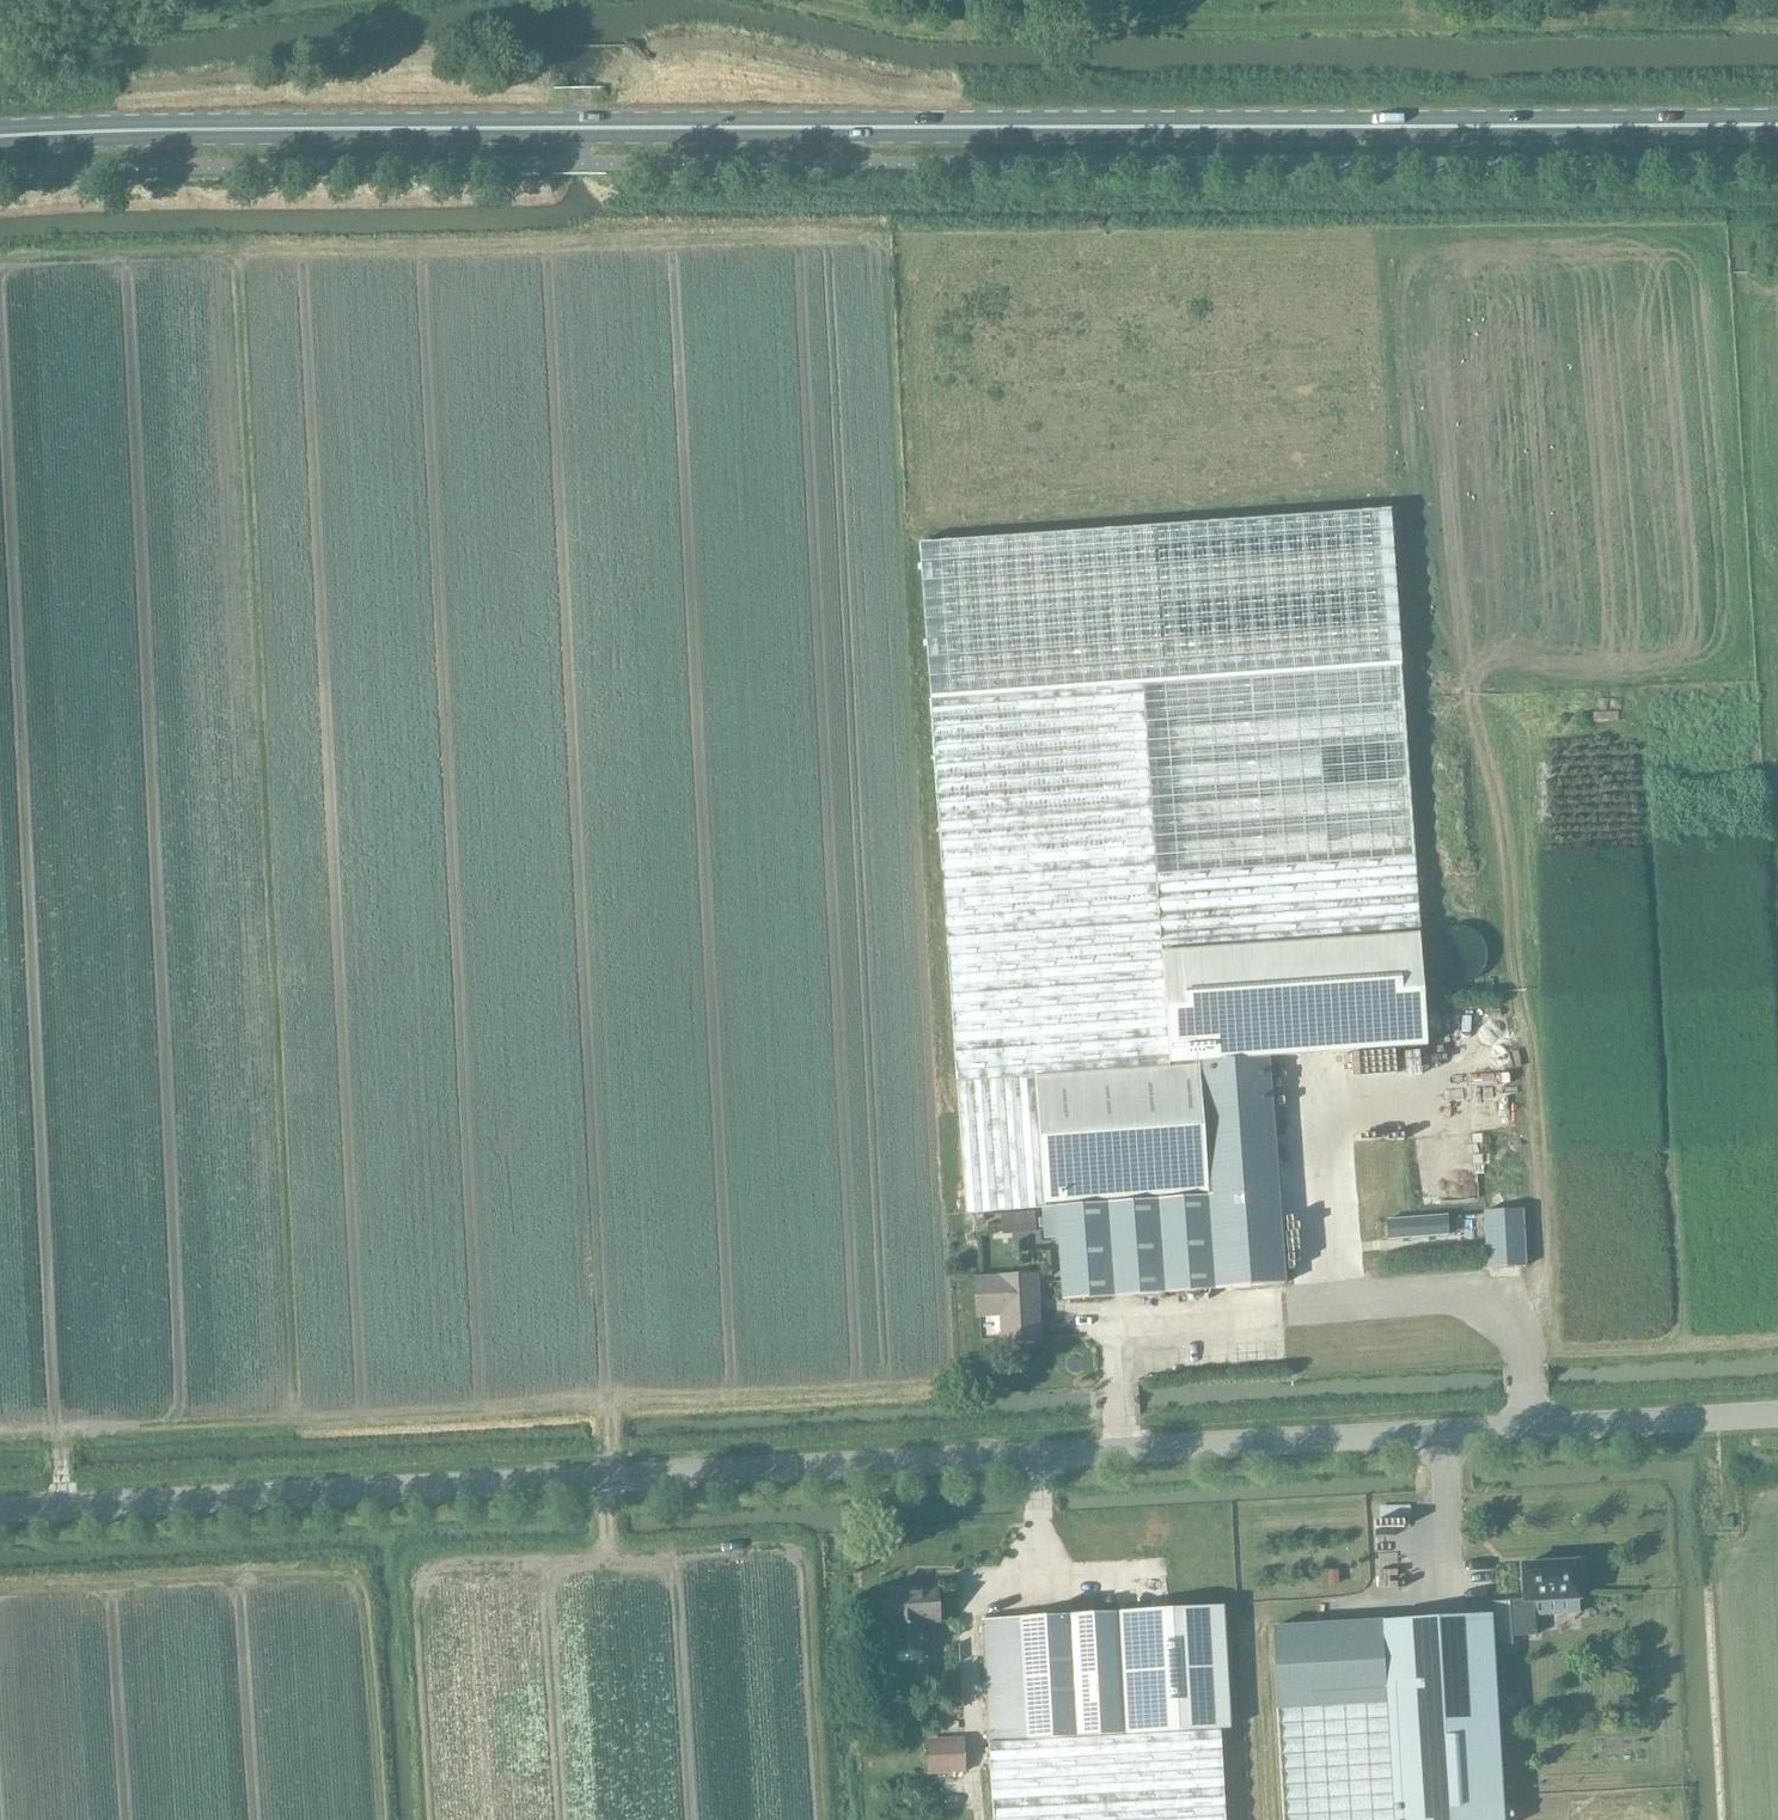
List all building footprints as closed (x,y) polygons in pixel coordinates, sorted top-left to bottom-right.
[(1391,509),(918,543),(929,699),(1402,665),(1391,509)] [(1421,935),(1402,665),(929,699),(957,1081),(1033,1075),(1170,1065),(1162,953),(1420,935),(1421,935)] [(1420,935),(1162,953),(1170,1065),(1200,1062),(1269,1057),(1269,1056),(1428,1045),(1420,935)] [(1209,1195),(1216,1289),(1285,1284),(1269,1057),(1200,1062),(1209,1195)] [(1033,1075),(1043,1207),(1209,1195),(1200,1062),(1170,1065),(1033,1075)] [(1033,1075),(957,1081),(967,1213),(1043,1207),(1033,1075)] [(1064,1300),(1216,1289),(1209,1195),(1043,1207),(1045,1238),(1060,1237),(1064,1300)] [(1485,1210),(1488,1268),(1526,1266),(1523,1208),(1485,1210)] [(977,1278),(979,1315),(1002,1314),(1003,1341),(1040,1339),(1037,1275),(977,1278)] [(1518,1603),(1510,1599),(1513,1641),(1537,1640),(1536,1605),(1582,1605),(1580,1562),(1515,1562),(1518,1603)] [(958,1603),(976,1604),(976,1587),(959,1586),(958,1603)] [(890,1626),(891,1652),(927,1650),(925,1623),(940,1622),(938,1587),(909,1589),(884,1590),(886,1626),(890,1626)] [(989,1741),(988,1741),(993,1819),(1225,1819),(1220,1730),(1231,1729),(1224,1606),(983,1619),(989,1741)] [(1383,1621),(1388,1702),(1394,1819),(1503,1819),(1492,1614),(1383,1621)] [(1278,1708),(1284,1819),(1394,1819),(1388,1702),(1278,1708)] [(967,1770),(965,1745),(927,1747),(929,1772),(967,1770)]
